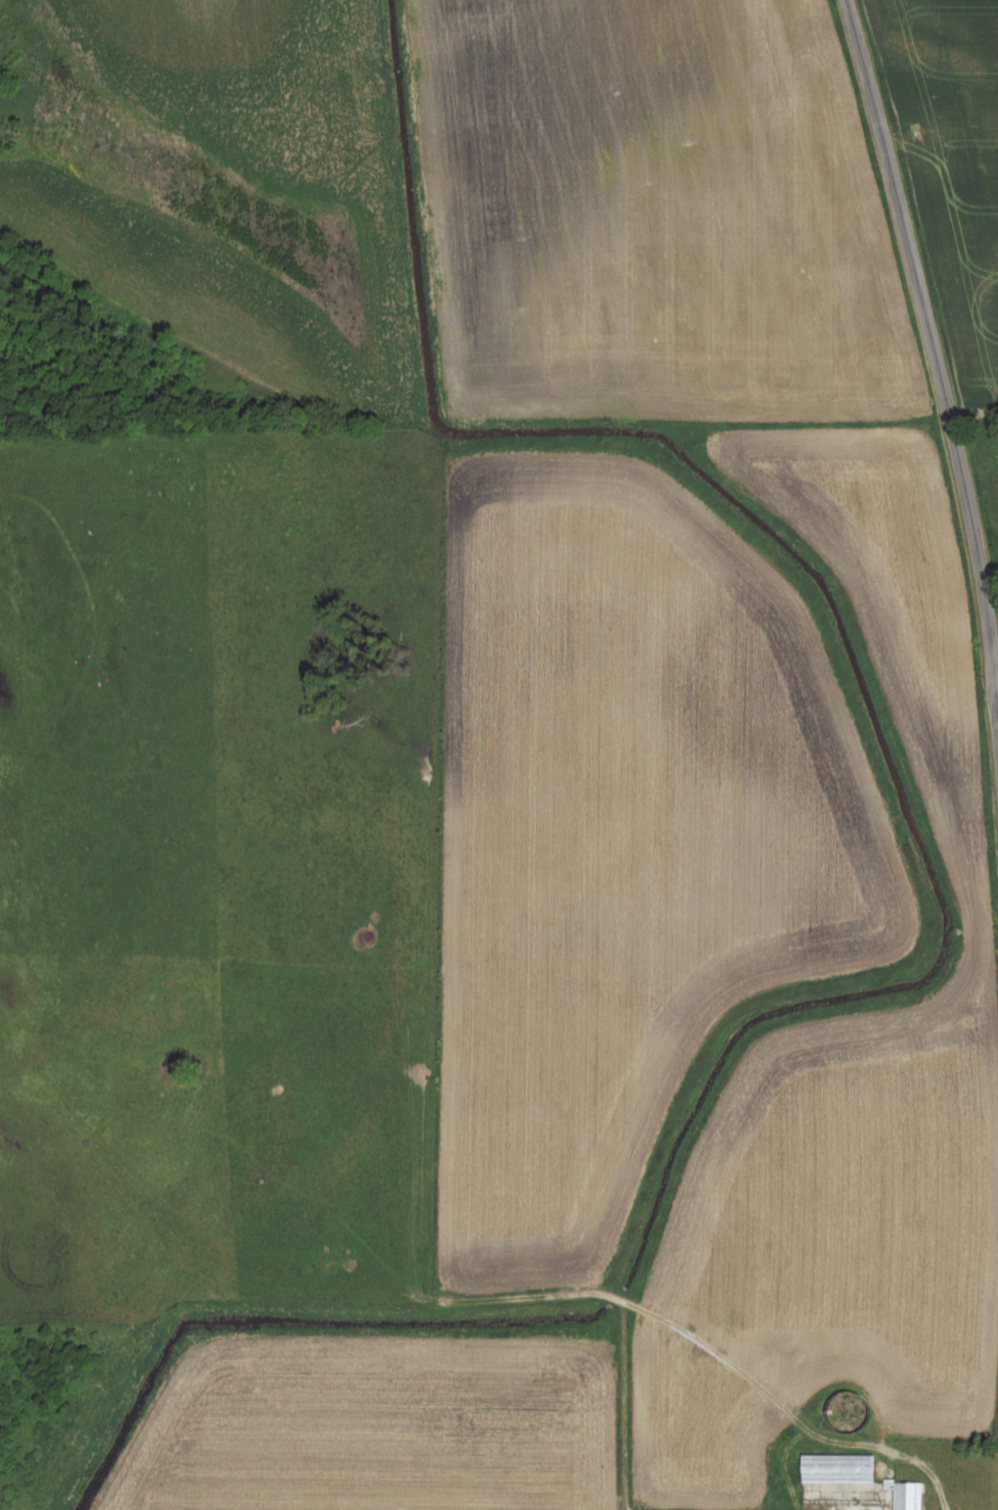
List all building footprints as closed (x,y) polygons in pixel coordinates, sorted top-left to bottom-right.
[(800,1482),(872,1482),(872,1454),(800,1454),(800,1482)] [(883,1480),(883,1489),(891,1489),(890,1509),(920,1509),(921,1481),(883,1480)]
